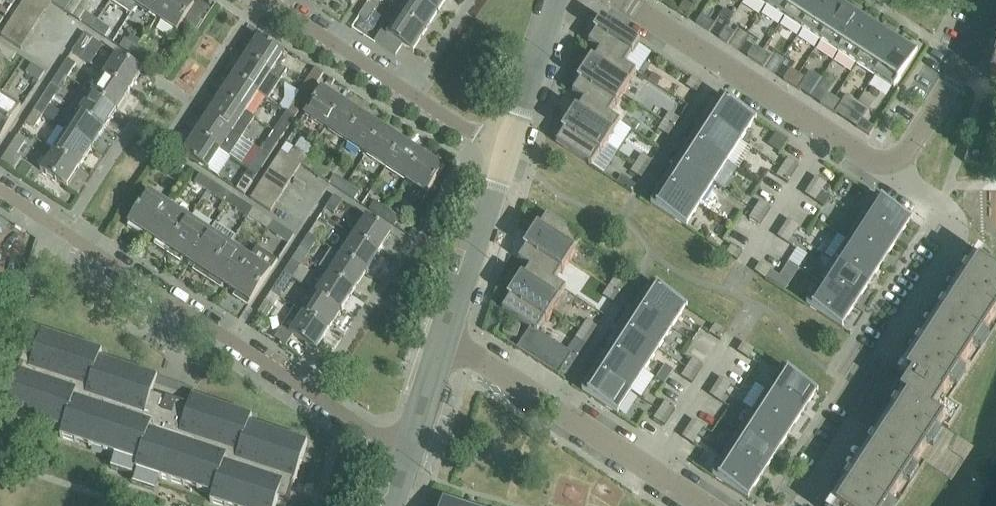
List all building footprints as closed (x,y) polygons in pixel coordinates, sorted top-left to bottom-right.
[(17,0),(5,0),(3,3),(12,8),(17,0)] [(51,5),(44,0),(26,0),(26,1),(46,14),(51,5)] [(73,18),(84,1),(82,0),(72,0),(70,3),(65,0),(56,0),(52,6),(73,18)] [(136,8),(141,0),(123,0),(136,8)] [(136,8),(156,22),(170,0),(141,0),(136,8)] [(187,3),(189,0),(170,0),(156,22),(177,35),(195,7),(187,3)] [(439,16),(414,0),(410,0),(399,18),(426,36),(439,16)] [(449,0),(414,0),(439,16),(449,0)] [(773,0),(754,0),(767,9),(773,0)] [(798,0),(773,0),(767,9),(785,20),(798,0)] [(823,0),(798,0),(785,20),(803,31),(823,0)] [(844,9),(831,0),(823,0),(803,31),(821,43),(844,9)] [(46,14),(26,1),(19,10),(40,23),(46,14)] [(99,22),(86,13),(91,6),(84,1),(73,18),(77,21),(89,28),(93,31),(99,22)] [(372,16),(374,12),(366,7),(358,19),(363,23),(366,25),(372,16)] [(839,55),(862,20),(844,9),(821,43),(839,55)] [(40,23),(19,10),(14,19),(34,32),(40,23)] [(363,23),(357,31),(366,37),(373,36),(381,22),(372,16),(366,25),(363,23)] [(715,25),(701,16),(696,25),(709,33),(715,25)] [(413,55),(425,37),(426,36),(399,18),(386,37),(382,34),(375,45),(395,58),(402,48),(413,55)] [(34,32),(14,19),(7,29),(28,42),(34,32)] [(857,66),(880,32),(862,20),(839,55),(857,66)] [(633,57),(640,45),(602,21),(595,32),(596,33),(589,45),(600,52),(625,66),(632,56),(633,57)] [(105,38),(111,29),(99,22),(93,31),(105,38)] [(28,42),(7,29),(1,38),(21,51),(28,42)] [(728,45),(734,34),(726,29),(719,40),(728,45)] [(876,78),(898,44),(880,32),(857,66),(876,78)] [(81,59),(93,40),(85,34),(72,53),(81,59)] [(278,66),(284,57),(257,39),(244,59),(281,82),(287,72),(278,66)] [(151,56),(138,48),(126,40),(120,49),(145,65),(151,56)] [(894,90),(917,54),(916,53),(915,55),(898,44),(876,78),(894,90)] [(17,55),(4,47),(0,52),(0,57),(11,64),(17,55)] [(756,63),(763,53),(754,47),(748,58),(756,63)] [(629,85),(636,73),(625,66),(600,52),(594,62),(592,61),(585,71),(623,96),(630,86),(629,85)] [(764,68),(771,58),(763,53),(756,63),(764,68)] [(130,94),(143,74),(116,56),(103,76),(130,94)] [(281,82),(244,59),(232,78),(259,96),(266,85),(275,91),(281,82)] [(78,85),(86,73),(68,60),(58,74),(67,80),(68,78),(78,85)] [(39,82),(45,73),(32,65),(26,74),(39,82)] [(308,99),(324,75),(315,69),(299,93),(308,99)] [(617,106),(623,96),(585,71),(579,82),(580,83),(573,94),(584,102),(609,116),(616,106),(617,106)] [(792,87),(799,76),(790,71),(784,81),(792,87)] [(59,91),(67,80),(58,74),(51,86),(59,91)] [(118,114),(130,94),(103,76),(91,96),(118,114)] [(800,92),(807,81),(799,76),(792,87),(800,92)] [(246,115),(259,96),(232,78),(219,98),(246,115)] [(697,94),(702,86),(692,79),(687,88),(697,94)] [(344,101),(331,93),(329,95),(322,91),(305,118),(325,131),(344,101)] [(295,118),(308,99),(299,93),(287,113),(295,118)] [(828,110),(835,99),(827,94),(820,105),(828,110)] [(105,133),(118,114),(91,96),(78,115),(105,133)] [(21,111),(0,97),(0,98),(0,143),(21,111)] [(42,119),(51,104),(43,98),(33,113),(42,119)] [(235,134),(246,115),(219,98),(207,116),(235,134)] [(757,121),(721,98),(707,120),(741,142),(755,121),(756,122),(757,121)] [(836,115),(843,105),(835,99),(828,110),(836,115)] [(356,113),(357,110),(344,101),(325,131),(345,144),(363,117),(356,113)] [(613,135),(620,123),(609,116),(584,102),(578,112),(576,111),(569,121),(608,146),(614,135),(613,135)] [(34,130),(42,119),(33,113),(26,124),(34,130)] [(287,131),(295,118),(287,113),(278,126),(287,131)] [(674,129),(680,120),(670,114),(664,122),(674,129)] [(92,152),(105,133),(78,115),(65,134),(92,152)] [(221,154),(234,134),(235,134),(207,116),(194,136),(221,154)] [(365,157),(385,128),(371,119),(369,121),(363,117),(345,144),(365,157)] [(741,142),(707,120),(693,141),(727,163),(741,142)] [(875,129),(862,120),(856,128),(870,137),(875,129)] [(601,156),(608,146),(569,121),(563,131),(564,133),(557,144),(592,167),(600,155),(601,156)] [(674,129),(664,122),(659,130),(669,137),(674,129)] [(395,138),(397,136),(385,128),(365,157),(386,170),(403,143),(395,138)] [(80,171),(92,152),(65,134),(53,153),(80,171)] [(209,174),(221,154),(194,136),(181,156),(209,174)] [(18,156),(26,144),(17,138),(9,151),(18,156)] [(270,157),(279,144),(270,139),(261,152),(270,157)] [(727,163),(693,141),(679,162),(714,185),(727,163)] [(406,183),(425,153),(411,144),(409,147),(403,143),(386,170),(406,183)] [(302,167),(308,158),(295,149),(289,159),(301,167),(302,167)] [(21,158),(18,156),(9,151),(2,162),(14,170),(21,158)] [(262,170),(270,157),(261,152),(253,165),(262,170)] [(67,191),(80,171),(53,153),(40,173),(67,191)] [(436,164),(438,162),(425,153),(406,183),(426,197),(444,170),(436,164)] [(301,167),(289,159),(281,154),(275,164),(295,177),(301,167)] [(647,171),(652,163),(642,156),(637,165),(647,171)] [(179,174),(185,166),(172,158),(167,166),(179,174)] [(315,175),(321,166),(308,158),(302,167),(315,175)] [(793,176),(798,167),(788,161),(783,169),(793,176)] [(714,185),(679,162),(666,183),(700,206),(714,185)] [(295,177),(275,164),(268,174),(288,187),(295,177)] [(647,171),(637,165),(631,173),(641,180),(647,171)] [(787,184),(793,176),(783,169),(777,178),(787,184)] [(288,187),(268,174),(262,183),(283,196),(288,187)] [(207,193),(213,184),(200,175),(194,185),(207,193)] [(342,194),(348,185),(334,176),(329,185),(342,194)] [(244,196),(253,183),(245,178),(236,191),(244,196)] [(821,194),(826,185),(816,179),(811,187),(821,194)] [(283,196),(262,183),(256,192),(277,205),(283,196)] [(686,227),(700,206),(666,183),(651,206),(687,229),(688,228),(686,227)] [(233,197),(213,184),(207,193),(227,206),(233,197)] [(355,202),(360,193),(348,185),(342,194),(355,202)] [(815,202),(821,194),(811,187),(805,196),(815,202)] [(277,205),(256,192),(251,201),(271,214),(277,205)] [(912,222),(907,219),(868,193),(855,215),(897,243),(910,222),(912,223),(912,222)] [(148,239),(169,207),(149,194),(128,226),(129,227),(127,230),(139,238),(141,235),(148,239)] [(335,215),(343,202),(334,196),(325,209),(335,215)] [(253,209),(240,201),(233,197),(227,206),(247,219),(253,209)] [(383,220),(388,211),(375,203),(369,212),(383,220)] [(765,218),(771,209),(761,203),(755,211),(765,218)] [(167,256),(190,220),(169,207),(148,239),(155,244),(153,247),(167,256)] [(273,223),(266,219),(266,218),(253,209),(247,219),(260,227),(261,226),(268,231),(273,223)] [(395,228),(401,219),(388,211),(383,220),(395,228)] [(765,218),(755,211),(750,220),(760,226),(765,218)] [(318,240),(331,221),(322,215),(310,235),(318,240)] [(883,264),(897,243),(855,215),(854,216),(862,221),(849,242),(883,264)] [(583,240),(548,217),(540,229),(538,228),(531,238),(569,263),(576,252),(575,252),(583,240)] [(379,256),(392,236),(365,218),(352,239),(379,256)] [(189,266),(210,233),(190,220),(167,256),(179,264),(181,261),(189,266)] [(793,236),(799,228),(789,221),(783,230),(793,236)] [(295,236),(281,228),(273,223),(268,231),(289,245),(295,236)] [(788,245),(793,236),(783,230),(778,238),(788,245)] [(207,282),(230,247),(210,233),(189,266),(195,270),(193,273),(207,282)] [(310,254),(318,240),(310,235),(301,248),(310,254)] [(569,263),(531,238),(525,249),(526,250),(519,261),(530,269),(555,283),(562,272),(563,273),(569,263)] [(367,275),(379,256),(352,239),(340,257),(367,275)] [(869,285),(883,264),(849,242),(835,263),(869,285)] [(229,292),(250,259),(230,247),(207,282),(220,290),(221,287),(229,292)] [(737,262),(743,254),(733,247),(727,255),(737,262)] [(355,294),(367,275),(340,257),(328,277),(355,294)] [(248,309),(271,273),(250,259),(229,292),(236,296),(234,299),(248,309)] [(294,279),(301,267),(293,262),(285,274),(294,279)] [(856,307),(869,285),(835,263),(821,284),(856,307)] [(765,280),(771,271),(761,265),(755,273),(765,280)] [(995,332),(995,278),(992,275),(979,266),(908,376),(907,375),(894,395),(907,403),(840,505),(900,505),(927,464),(922,461),(944,427),(949,430),(961,411),(950,403),(995,332)] [(559,301),(566,290),(555,283),(530,269),(524,279),(522,278),(515,288),(553,313),(560,302),(559,301)] [(280,299),(294,279),(285,274),(272,293),(280,299)] [(342,314),(355,294),(328,277),(315,296),(342,314)] [(619,295),(625,287),(614,280),(609,289),(619,295)] [(1,308),(9,282),(8,282),(7,283),(0,281),(0,307),(1,308)] [(842,327),(856,307),(821,284),(807,306),(843,330),(843,328),(842,327)] [(688,308),(652,285),(638,307),(673,329),(686,309),(687,310),(688,308)] [(553,313),(515,288),(509,298),(510,299),(503,311),(530,329),(538,334),(538,333),(545,322),(547,323),(553,313)] [(614,304),(619,295),(609,289),(604,297),(614,304)] [(267,319),(280,299),(272,293),(258,313),(267,319)] [(330,333),(342,314),(315,296),(303,315),(330,333)] [(673,329),(638,307),(624,328),(659,351),(673,329)] [(317,353),(329,333),(330,333),(303,315),(290,335),(317,353)] [(592,337),(597,329),(587,322),(582,331),(592,337)] [(517,339),(521,327),(507,323),(503,334),(517,339)] [(720,341),(726,333),(716,326),(710,334),(720,341)] [(659,351),(624,328),(610,350),(645,372),(659,351)] [(538,334),(530,329),(517,350),(525,355),(539,334),(538,333),(538,334)] [(586,346),(592,337),(582,331),(576,339),(586,346)] [(5,412),(23,418),(25,411),(49,419),(47,426),(63,431),(60,438),(78,444),(81,437),(91,441),(89,448),(116,457),(117,457),(117,456),(139,463),(138,464),(139,464),(136,471),(138,472),(139,471),(159,478),(159,479),(187,488),(189,481),(200,484),(197,491),(213,496),(210,503),(218,505),(230,505),(231,502),(242,505),(276,505),(278,501),(287,503),(286,504),(289,505),(293,491),(292,490),(294,484),(295,484),(308,444),(290,438),(288,445),(263,437),(266,430),(250,425),(252,418),(234,412),(232,419),(208,411),(210,404),(192,398),(184,395),(183,396),(155,387),(158,379),(140,373),(138,380),(113,373),(116,365),(100,360),(102,353),(84,347),(82,354),(58,346),(60,339),(42,333),(35,355),(24,352),(20,366),(20,367),(19,372),(18,372),(5,412)] [(548,339),(539,334),(525,355),(534,360),(548,339)] [(556,344),(548,339),(534,360),(542,366),(556,344)] [(564,350),(556,344),(542,366),(550,371),(564,350)] [(749,359),(754,351),(744,345),(738,353),(749,359)] [(572,355),(564,350),(550,371),(559,376),(572,355)] [(645,372),(610,350),(596,371),(631,394),(645,372)] [(697,376),(703,367),(693,361),(687,369),(697,376)] [(692,384),(697,376),(687,369),(682,378),(692,384)] [(819,393),(783,370),(768,392),(803,414),(816,393),(818,394),(819,393)] [(631,394),(596,371),(582,393),(618,416),(619,415),(618,414),(631,394)] [(726,394),(731,386),(721,379),(716,388),(726,394)] [(726,394),(716,388),(710,396),(720,403),(726,394)] [(803,414),(768,392),(755,413),(789,435),(803,414)] [(670,418),(675,410),(665,403),(660,412),(670,418)] [(665,426),(670,418),(660,412),(655,420),(665,426)] [(775,456),(789,435),(755,413),(741,434),(775,456)] [(698,437),(704,428),(694,422),(688,430),(698,437)] [(698,437),(688,430),(683,438),(693,445),(698,437)] [(762,478),(775,456),(741,434),(727,455),(762,478)] [(748,499),(762,478),(727,455),(713,478),(749,501),(750,500),(748,499)]
